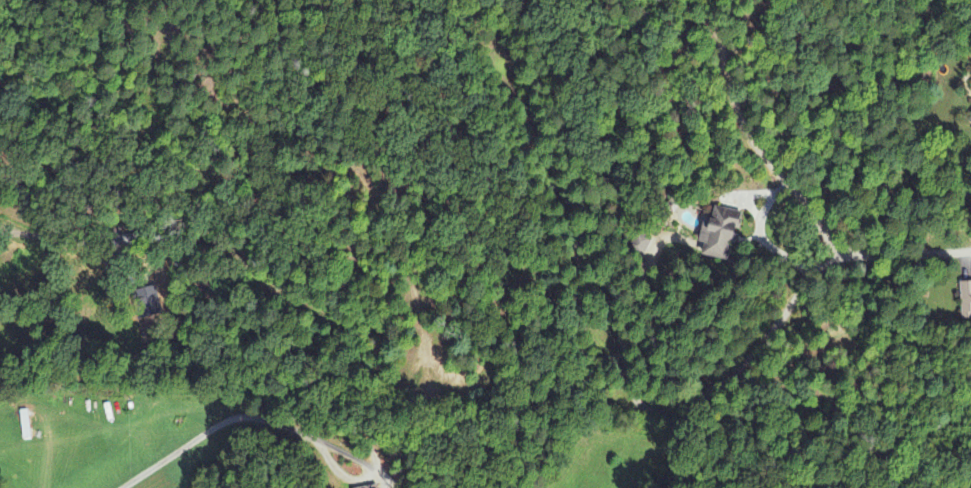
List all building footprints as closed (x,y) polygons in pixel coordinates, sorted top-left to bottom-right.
[(702,257),(726,262),(736,213),(714,208),(710,226),(704,224),(699,244),(705,245),(702,257)] [(636,241),(641,258),(656,253),(651,236),(636,241)] [(961,315),(970,315),(970,284),(960,284),(961,315)]
